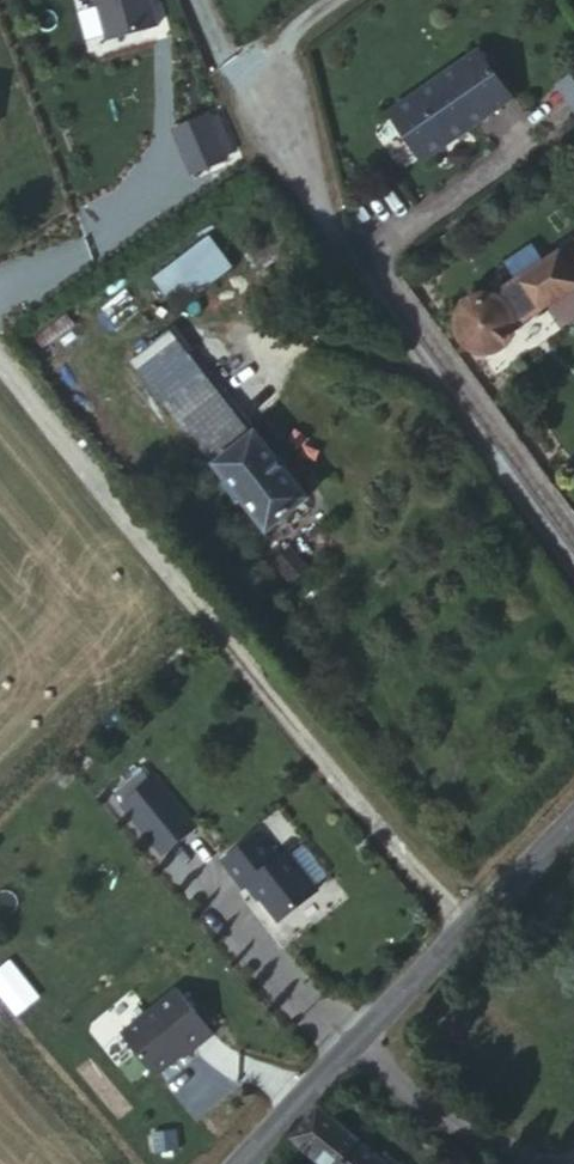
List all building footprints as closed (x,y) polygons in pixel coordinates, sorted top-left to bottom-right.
[(107,47),(160,32),(151,0),(94,0),(107,47)] [(392,112),(425,160),(515,99),(482,51),(392,112)] [(558,84),(573,106),(573,74),(558,84)] [(13,111),(0,76),(0,116),(13,111)] [(190,180),(228,164),(207,114),(169,130),(190,180)] [(173,313),(235,274),(212,238),(150,277),(173,313)] [(573,271),(573,238),(559,250),(573,271)] [(515,328),(573,285),(573,271),(559,250),(496,296),(512,308),(515,328)] [(472,296),(457,314),(462,336),(479,351),(503,348),(516,331),(515,328),(512,308),(496,296),(494,294),(472,296)] [(135,358),(185,422),(217,398),(164,334),(135,358)] [(217,398),(185,422),(216,461),(213,464),(267,531),(310,498),(256,430),(254,432),(244,419),(238,423),(217,398)] [(292,546),(273,561),(292,582),(310,569),(292,546)] [(128,796),(166,846),(200,821),(163,770),(128,796)] [(261,828),(227,853),(247,881),(253,876),(279,912),(287,912),(319,887),(289,849),(282,854),(261,828)] [(157,1080),(219,1043),(186,988),(124,1025),(157,1080)] [(317,1109),(291,1138),(323,1163),(386,1163),(382,1161),(317,1109)]
